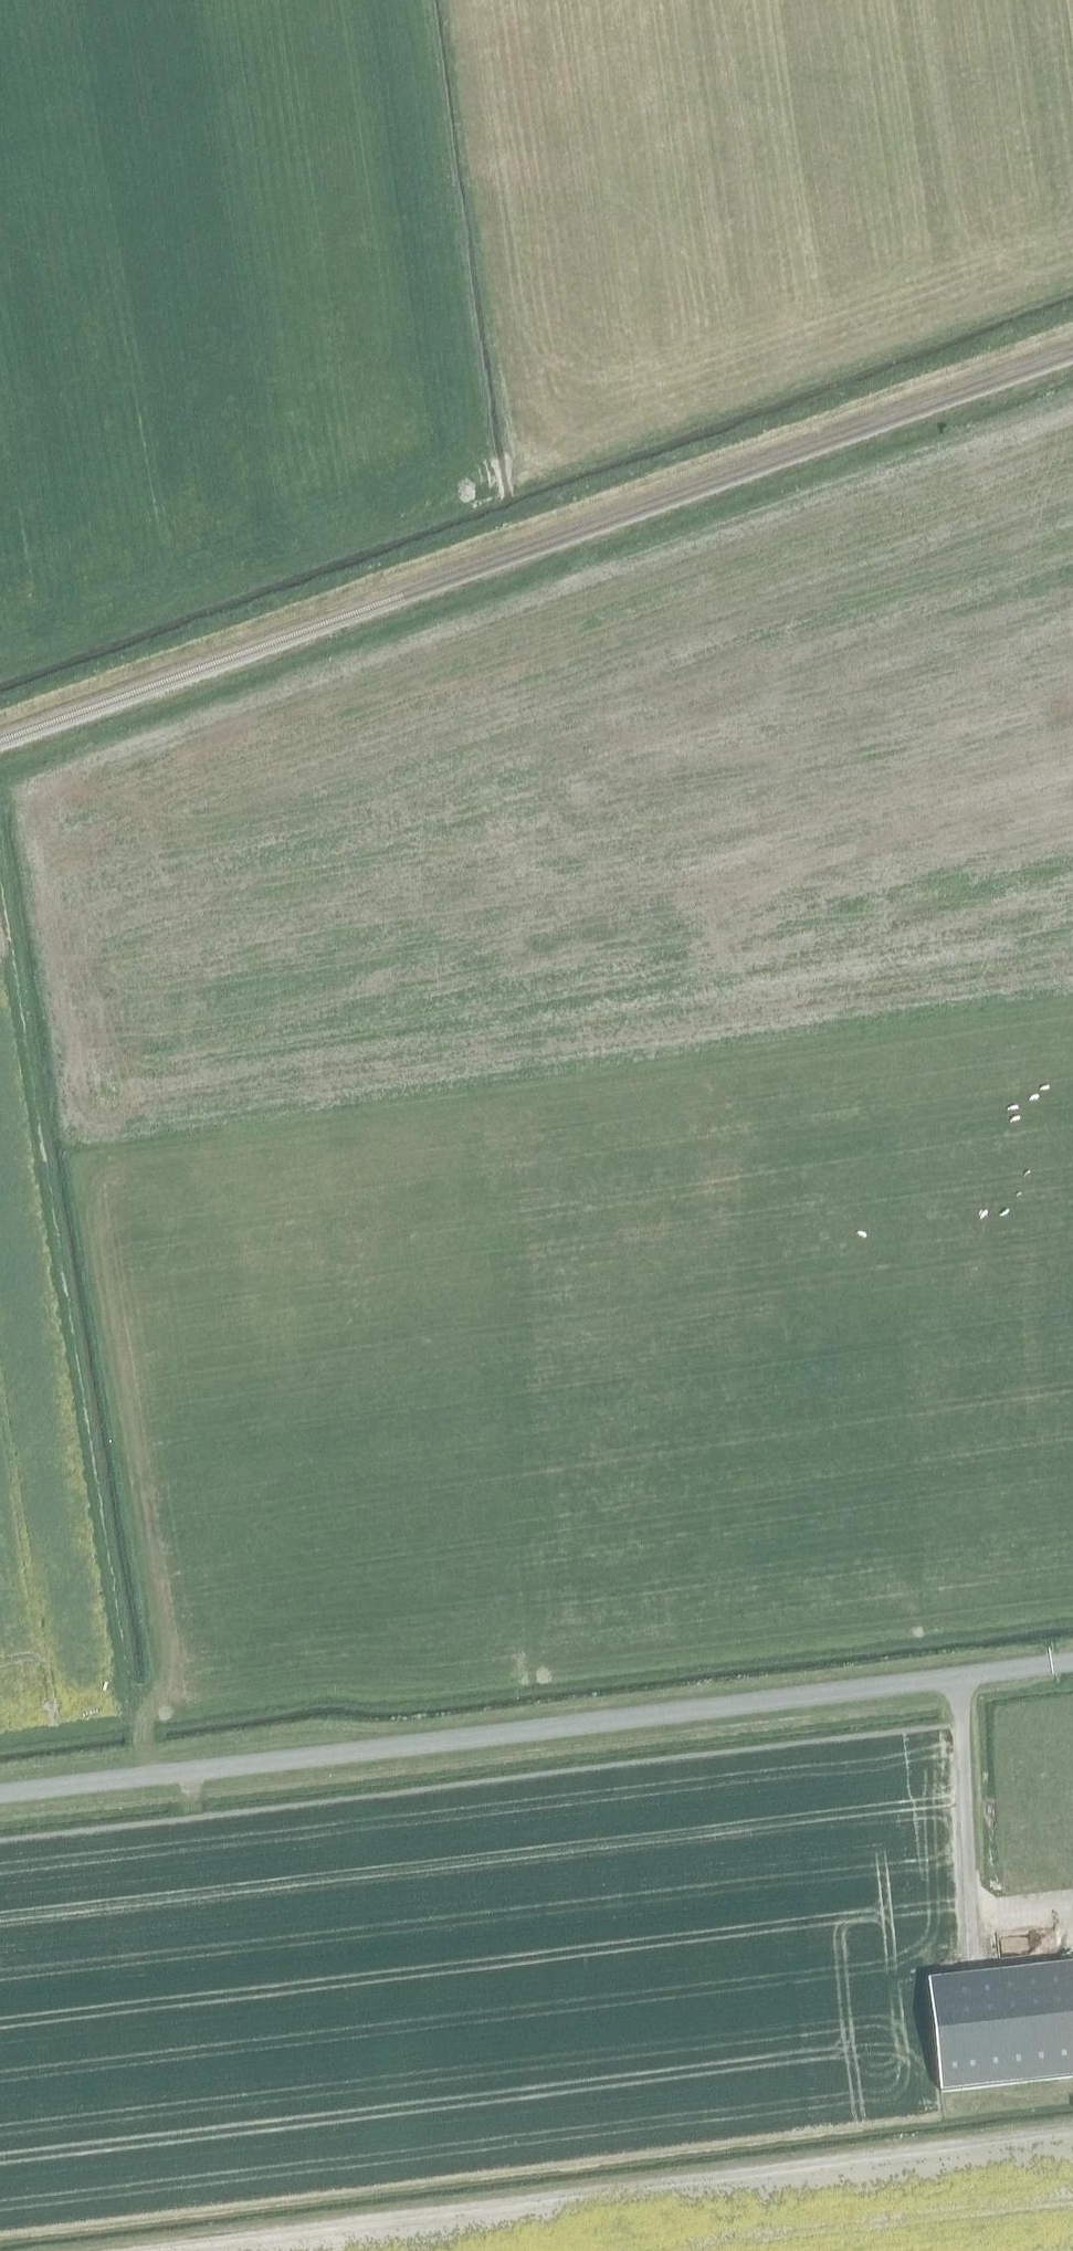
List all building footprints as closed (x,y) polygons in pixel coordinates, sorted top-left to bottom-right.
[(928,1984),(941,2093),(1072,2078),(1072,1967),(928,1984)]
